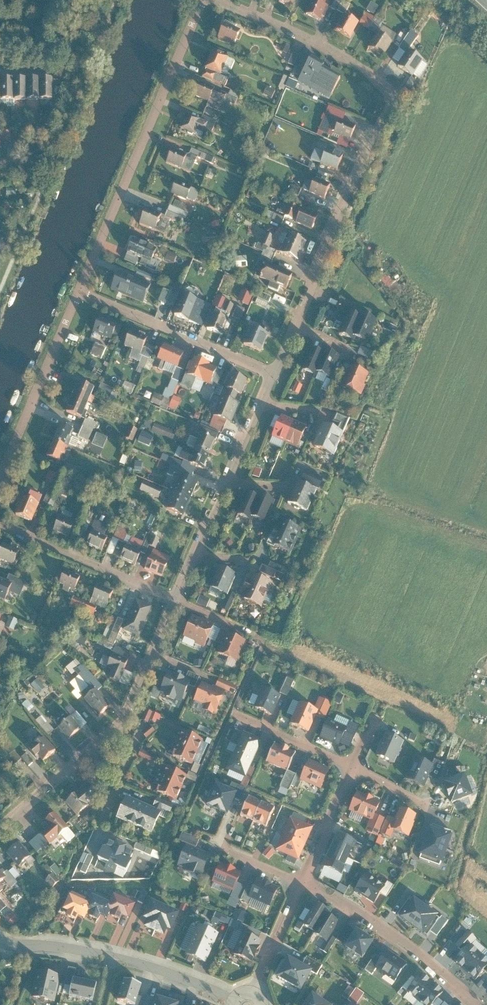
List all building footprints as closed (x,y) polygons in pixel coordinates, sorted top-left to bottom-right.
[(278,2),(292,8),(296,0),(278,0),(278,2)] [(306,14),(320,21),(322,17),(324,17),(329,7),(320,2),(321,0),(313,0),(306,14)] [(341,2),(337,0),(335,0),(331,8),(337,11),(341,2)] [(343,1),(337,11),(344,15),(350,5),(343,1)] [(374,14),(378,5),(370,1),(366,9),(374,14)] [(358,23),(368,28),(374,16),(365,11),(358,23)] [(359,23),(344,15),(336,31),(351,39),(359,23)] [(241,32),(224,25),(218,40),(234,47),(241,32)] [(378,33),(368,48),(384,58),(393,44),(378,33)] [(407,38),(401,33),(394,44),(400,48),(407,38)] [(407,38),(400,48),(406,52),(413,41),(407,38)] [(279,50),(288,52),(290,45),(281,43),(279,50)] [(229,59),(212,52),(205,70),(216,74),(221,77),(229,59)] [(293,66),(298,54),(292,52),(287,63),(293,66)] [(409,74),(418,61),(405,53),(395,66),(409,74)] [(329,67),(311,57),(309,61),(303,71),(298,82),(316,92),(318,89),(333,96),(342,78),(327,70),(329,67)] [(303,71),(309,61),(304,59),(299,69),(303,71)] [(216,74),(205,70),(202,77),(213,82),(216,74)] [(284,77),(282,86),(295,89),(297,80),(284,77)] [(16,102),(16,81),(3,81),(3,102),(16,102)] [(30,101),(30,81),(16,81),(16,102),(30,101)] [(42,101),(42,81),(30,81),(30,101),(42,101)] [(55,81),(42,81),(42,101),(55,101),(55,81)] [(225,93),(200,83),(194,97),(220,107),(225,93)] [(266,86),(263,94),(272,97),(275,89),(266,86)] [(201,121),(186,114),(179,129),(194,135),(196,131),(203,134),(204,132),(208,124),(201,121)] [(203,116),(201,121),(208,124),(204,132),(211,135),(216,122),(203,116)] [(340,119),(334,134),(340,137),(350,141),(357,126),(340,119)] [(350,141),(340,137),(337,143),(347,148),(350,141)] [(172,149),(166,163),(190,174),(195,162),(186,158),(187,155),(172,149)] [(207,155),(193,149),(190,155),(205,161),(207,155)] [(343,157),(327,151),(321,165),(337,172),(343,157)] [(337,172),(321,165),(319,171),(335,178),(337,172)] [(193,187),(177,180),(171,194),(187,201),(187,200),(195,203),(199,192),(191,189),(193,187)] [(331,187),(315,181),(309,195),(325,201),(331,187)] [(302,190),(291,186),(288,192),(299,197),(302,190)] [(167,212),(183,218),(185,213),(170,206),(167,212)] [(319,216),(302,209),(296,224),(313,231),(319,216)] [(146,210),(140,226),(164,236),(167,228),(162,226),(163,223),(160,221),(162,217),(146,210)] [(183,218),(167,212),(165,218),(180,224),(183,218)] [(284,219),(274,215),(271,222),(281,226),(284,219)] [(274,236),(279,227),(272,223),(267,232),(274,236)] [(263,250),(260,259),(273,262),(276,249),(271,248),(274,236),(267,234),(265,244),(258,243),(257,249),(263,250)] [(298,263),(306,243),(291,236),(288,243),(285,242),(280,254),(298,263)] [(148,247),(133,241),(127,255),(142,262),(148,247)] [(165,258),(184,266),(187,260),(168,252),(165,258)] [(138,260),(126,255),(124,261),(135,266),(138,260)] [(235,256),(236,267),(248,267),(247,255),(235,256)] [(279,270),(267,265),(260,280),(270,285),(268,289),(278,294),(280,289),(286,292),(293,276),(287,273),(288,271),(280,267),(279,270)] [(133,280),(118,274),(111,292),(143,306),(152,285),(134,277),(133,280)] [(166,285),(160,300),(173,305),(179,290),(166,285)] [(237,300),(248,306),(253,295),(242,289),(237,300)] [(195,309),(198,301),(182,295),(173,317),(189,324),(195,309)] [(223,310),(228,299),(217,295),(212,306),(223,310)] [(222,336),(234,306),(227,303),(223,313),(216,310),(208,331),(222,336)] [(333,316),(336,308),(327,305),(324,313),(333,316)] [(203,312),(195,309),(189,324),(197,327),(203,312)] [(352,342),(354,339),(361,320),(348,314),(339,337),(352,342)] [(367,344),(376,321),(363,316),(361,320),(354,339),(367,344)] [(117,326),(100,319),(93,335),(101,338),(97,346),(106,349),(109,341),(110,342),(117,326)] [(244,346),(261,353),(267,337),(270,338),(275,329),(263,323),(259,334),(247,329),(245,335),(248,336),(244,346)] [(147,340),(131,333),(124,349),(132,352),(131,354),(139,357),(147,340)] [(106,350),(95,345),(90,356),(101,361),(106,350)] [(361,346),(357,353),(371,360),(375,353),(361,346)] [(176,372),(183,355),(164,347),(154,370),(162,373),(164,367),(176,372)] [(317,375),(324,356),(313,351),(304,373),(315,378),(317,375)] [(328,380),(337,357),(326,352),(324,356),(317,375),(328,380)] [(144,371),(148,361),(142,358),(138,369),(144,371)] [(203,383),(210,366),(194,359),(187,376),(203,383)] [(212,380),(217,369),(212,367),(207,378),(212,380)] [(370,375),(351,367),(346,378),(344,378),(340,388),(361,397),(366,388),(364,387),(370,375)] [(229,392),(226,400),(235,404),(238,396),(241,397),(247,382),(232,376),(225,391),(229,392)] [(171,401),(179,384),(171,381),(164,398),(171,401)] [(124,382),(122,390),(134,393),(136,384),(124,382)] [(79,383),(72,398),(88,405),(95,390),(79,383)] [(293,392),(301,394),(303,384),(295,383),(293,392)] [(113,391),(101,385),(97,395),(109,400),(113,391)] [(88,405),(72,398),(65,414),(81,421),(88,405)] [(239,406),(235,404),(226,400),(221,398),(213,417),(231,424),(239,406)] [(337,428),(343,431),(350,417),(337,411),(333,419),(339,422),(337,428)] [(271,435),(284,441),(294,419),(281,413),(271,435)] [(294,419),(284,441),(297,447),(307,425),(294,419)] [(96,424),(85,420),(82,428),(92,432),(96,424)] [(213,421),(209,429),(221,435),(225,426),(213,421)] [(325,423),(314,447),(332,455),(343,431),(337,428),(325,423)] [(152,431),(173,438),(176,430),(155,424),(152,431)] [(60,426),(53,442),(66,447),(73,431),(60,426)] [(134,440),(139,429),(133,427),(128,438),(134,440)] [(197,435),(201,437),(216,443),(219,436),(200,427),(197,435)] [(89,441),(92,432),(82,428),(78,436),(89,441)] [(142,430),(138,441),(149,446),(154,435),(142,430)] [(92,444),(103,449),(108,437),(96,432),(92,444)] [(216,443),(201,437),(195,451),(210,458),(216,443)] [(66,447),(53,442),(46,457),(59,463),(66,447)] [(204,473),(210,458),(195,451),(193,456),(184,452),(179,462),(204,473)] [(325,478),(306,470),(302,479),(321,488),(325,478)] [(53,483),(56,473),(49,471),(46,480),(53,483)] [(197,483),(181,476),(176,487),(166,483),(163,490),(190,501),(197,483)] [(139,489),(157,499),(161,490),(144,480),(139,489)] [(288,502),(306,511),(315,491),(297,482),(288,502)] [(183,518),(190,501),(163,490),(160,496),(171,501),(166,511),(183,518)] [(251,516),(259,497),(247,491),(236,514),(249,520),(251,516)] [(45,510),(52,494),(47,492),(40,508),(45,510)] [(251,516),(263,521),(272,500),(260,495),(259,497),(251,516)] [(32,522),(39,505),(23,499),(16,516),(32,522)] [(56,514),(60,503),(55,501),(50,512),(56,514)] [(69,537),(74,524),(58,518),(53,530),(69,537)] [(299,529),(278,519),(267,542),(288,552),(299,529)] [(128,532),(118,527),(112,538),(123,543),(128,532)] [(87,545),(102,552),(108,538),(101,535),(102,533),(94,530),(87,545)] [(155,548),(159,539),(154,536),(149,546),(155,548)] [(138,551),(141,551),(145,553),(150,541),(144,538),(138,551)] [(19,551),(2,544),(0,548),(0,559),(13,565),(19,551)] [(120,559),(135,565),(141,551),(138,551),(135,549),(136,548),(126,544),(120,559)] [(146,568),(162,575),(170,559),(153,551),(146,568)] [(270,562),(268,566),(279,571),(281,567),(270,562)] [(276,571),(262,565),(259,570),(273,577),(276,571)] [(226,592),(234,574),(217,567),(209,585),(226,592)] [(79,578),(64,571),(59,583),(64,585),(62,589),(68,591),(69,588),(74,590),(79,578)] [(261,605),(270,583),(251,575),(242,597),(261,605)] [(112,591),(97,585),(92,598),(107,604),(112,591)] [(229,609),(235,595),(229,592),(223,607),(229,609)] [(270,605),(273,596),(268,593),(264,602),(270,605)] [(207,607),(209,599),(200,595),(197,603),(207,607)] [(70,604),(81,609),(85,601),(73,596),(70,604)] [(139,636),(151,606),(134,599),(125,621),(122,628),(122,629),(139,636)] [(96,606),(85,601),(81,609),(93,614),(96,606)] [(207,622),(192,616),(184,636),(195,641),(195,642),(204,646),(214,624),(207,621),(207,622)] [(122,628),(125,621),(117,618),(107,642),(113,645),(120,627),(122,628)] [(239,652),(244,641),(221,631),(216,642),(220,643),(216,651),(238,660),(241,653),(239,652)] [(118,682),(128,661),(112,654),(106,667),(112,669),(108,677),(118,682)] [(92,685),(96,690),(101,686),(88,672),(87,673),(84,669),(78,674),(89,687),(92,685)] [(161,690),(182,700),(189,684),(190,681),(185,679),(169,672),(161,690)] [(188,672),(185,679),(190,681),(189,684),(194,687),(198,677),(188,672)] [(286,677),(279,692),(287,695),(294,681),(286,677)] [(202,707),(214,713),(224,691),(212,685),(212,687),(204,683),(195,702),(203,705),(202,707)] [(89,687),(80,695),(98,716),(110,706),(96,690),(92,685),(89,687)] [(264,689),(255,708),(271,715),(279,696),(264,689)] [(317,712),(315,716),(322,719),(329,703),(321,699),(316,711),(317,712)] [(300,704),(291,724),(308,732),(315,716),(317,712),(316,711),(314,710),(300,704)] [(69,717),(63,710),(52,720),(69,739),(80,730),(69,717)] [(143,719),(160,723),(162,713),(144,710),(143,719)] [(75,712),(69,717),(80,730),(86,725),(75,712)] [(328,721),(321,737),(339,745),(349,722),(337,716),(334,724),(328,721)] [(53,730),(42,717),(37,721),(48,734),(53,730)] [(146,738),(155,731),(150,726),(142,732),(146,738)] [(235,730),(230,743),(238,747),(244,734),(235,730)] [(177,743),(197,752),(202,741),(182,732),(177,743)] [(238,747),(235,753),(252,761),(261,741),(244,734),(238,747)] [(380,749),(377,756),(393,764),(402,742),(386,735),(383,742),(382,741),(378,749),(380,749)] [(44,762),(55,752),(43,738),(29,749),(34,755),(36,753),(44,762)] [(197,752),(177,743),(172,754),(192,763),(197,752)] [(266,762),(266,763),(267,763),(287,772),(288,771),(295,754),(295,755),(296,754),(295,753),(289,751),(289,750),(289,751),(289,750),(289,749),(288,750),(282,747),(282,746),(281,747),(281,748),(275,745),(275,744),(274,744),(274,745),(267,762),(266,762)] [(154,756),(143,751),(141,756),(151,761),(154,756)] [(235,753),(228,769),(245,777),(249,767),(252,761),(235,753)] [(32,763),(25,755),(21,758),(28,766),(32,763)] [(416,759),(407,780),(423,787),(427,777),(432,767),(431,766),(416,759)] [(302,779),(302,780),(320,788),(328,771),(309,763),(305,772),(302,779)] [(161,780),(181,788),(186,776),(166,768),(161,780)] [(287,772),(280,787),(280,788),(281,787),(289,790),(288,791),(289,791),(292,785),(294,779),(296,775),(288,771),(287,772)] [(446,784),(445,784),(445,785),(447,790),(447,791),(448,791),(450,796),(449,796),(450,797),(452,802),(451,802),(452,803),(453,803),(470,796),(471,796),(471,795),(470,795),(464,778),(464,777),(462,777),(463,777),(446,784)] [(181,788),(161,780),(156,791),(176,800),(181,788)] [(65,803),(76,816),(97,799),(86,785),(65,803)] [(210,799),(207,806),(214,809),(215,809),(220,812),(219,812),(220,812),(227,814),(229,808),(230,808),(230,807),(232,801),(233,802),(233,801),(234,799),(235,794),(228,791),(223,789),(223,788),(223,789),(216,786),(213,793),(211,799),(210,799)] [(357,794),(350,810),(372,820),(374,815),(379,804),(372,800),(372,799),(365,796),(365,797),(357,794)] [(133,826),(143,804),(126,796),(116,818),(133,826)] [(249,797),(243,813),(258,819),(264,803),(249,797)] [(173,806),(156,798),(153,805),(170,812),(173,806)] [(279,809),(264,803),(258,819),(273,825),(279,809)] [(143,804),(133,826),(150,833),(160,811),(143,804)] [(394,821),(390,829),(394,830),(408,837),(412,826),(410,826),(415,815),(401,810),(396,821),(394,821)] [(67,828),(54,813),(44,821),(49,827),(40,835),(48,844),(67,828)] [(372,820),(370,825),(380,830),(385,820),(374,815),(372,820)] [(388,818),(381,833),(391,838),(394,830),(390,829),(394,821),(388,818)] [(291,819),(284,834),(305,844),(312,828),(304,825),(295,821),(291,819)] [(432,825),(426,843),(446,850),(452,833),(432,825)] [(203,840),(186,833),(182,842),(199,849),(203,840)] [(283,835),(277,850),(288,855),(297,859),(298,860),(305,844),(284,834),(283,835)] [(338,835),(331,851),(348,859),(355,843),(352,842),(338,835)] [(353,842),(362,844),(364,837),(354,835),(353,842)] [(35,837),(28,844),(36,852),(44,845),(35,837)] [(106,840),(97,861),(104,865),(103,868),(114,873),(116,870),(123,873),(132,852),(106,840)] [(30,857),(18,843),(6,854),(18,868),(30,857)] [(137,843),(135,848),(159,858),(161,853),(137,843)] [(426,843),(419,860),(439,867),(446,850),(426,843)] [(187,847),(180,866),(205,876),(212,857),(187,847)] [(262,854),(268,860),(275,852),(269,847),(262,854)] [(331,851),(324,867),(341,875),(342,872),(348,859),(331,851)] [(85,874),(93,857),(87,855),(80,871),(85,874)] [(221,866),(214,883),(236,892),(243,875),(221,866)] [(19,876),(11,867),(6,871),(14,880),(19,876)] [(60,881),(56,873),(46,880),(50,887),(60,881)] [(366,875),(356,891),(374,903),(380,894),(384,887),(366,875)] [(258,880),(251,898),(273,908),(281,890),(258,880)] [(142,890),(138,901),(143,903),(146,892),(142,890)] [(98,893),(92,905),(96,906),(92,916),(105,922),(107,918),(114,921),(116,917),(118,914),(116,903),(117,901),(98,893)] [(76,894),(69,911),(73,913),(71,917),(83,923),(85,918),(90,920),(92,916),(96,906),(92,905),(89,903),(87,898),(76,894)] [(142,906),(119,895),(117,901),(116,903),(118,914),(116,917),(127,922),(129,918),(136,921),(142,906)] [(410,898),(397,915),(412,926),(425,909),(422,907),(410,898)] [(307,926),(318,933),(331,914),(333,910),(322,903),(307,926)] [(162,908),(156,905),(150,919),(154,921),(151,928),(158,931),(167,910),(162,908)] [(425,909),(412,926),(427,937),(430,933),(439,920),(439,919),(427,911),(425,909)] [(173,913),(167,910),(158,931),(165,935),(169,928),(174,930),(179,916),(173,913)] [(11,926),(19,919),(12,912),(5,918),(11,926)] [(211,920),(227,927),(231,919),(215,912),(211,920)] [(341,921),(331,914),(318,933),(317,935),(328,942),(341,921)] [(187,953),(187,955),(190,956),(193,958),(205,963),(217,934),(210,931),(203,928),(199,926),(198,929),(187,953)] [(349,942),(345,947),(362,958),(373,942),(356,931),(349,941),(348,941),(349,942)] [(238,946),(234,955),(250,962),(253,956),(254,957),(259,947),(257,947),(260,941),(258,940),(245,935),(243,934),(238,946)] [(463,952),(455,962),(465,971),(479,955),(469,946),(463,952)] [(382,960),(376,968),(377,968),(383,972),(383,976),(391,975),(396,978),(394,980),(395,981),(406,965),(387,952),(382,960)] [(465,971),(475,980),(484,971),(486,967),(486,962),(480,955),(479,955),(465,971)] [(307,957),(301,967),(311,972),(316,962),(307,957)] [(288,959),(278,977),(300,990),(311,972),(301,967),(288,959)] [(34,996),(55,1000),(61,974),(39,969),(34,996)] [(76,985),(79,970),(72,969),(69,983),(76,985)] [(352,972),(347,979),(355,984),(360,977),(352,972)] [(421,975),(407,992),(418,1000),(418,1001),(432,984),(421,975)] [(117,1000),(135,1004),(136,1004),(137,1000),(142,984),(123,978),(117,1000)] [(102,985),(79,979),(75,996),(98,1002),(102,985)] [(418,1001),(423,1004),(432,1004),(443,993),(432,984),(418,1001)] [(357,1004),(364,993),(356,988),(348,999),(357,1004)] [(313,995),(306,1004),(328,1004),(313,995)]
